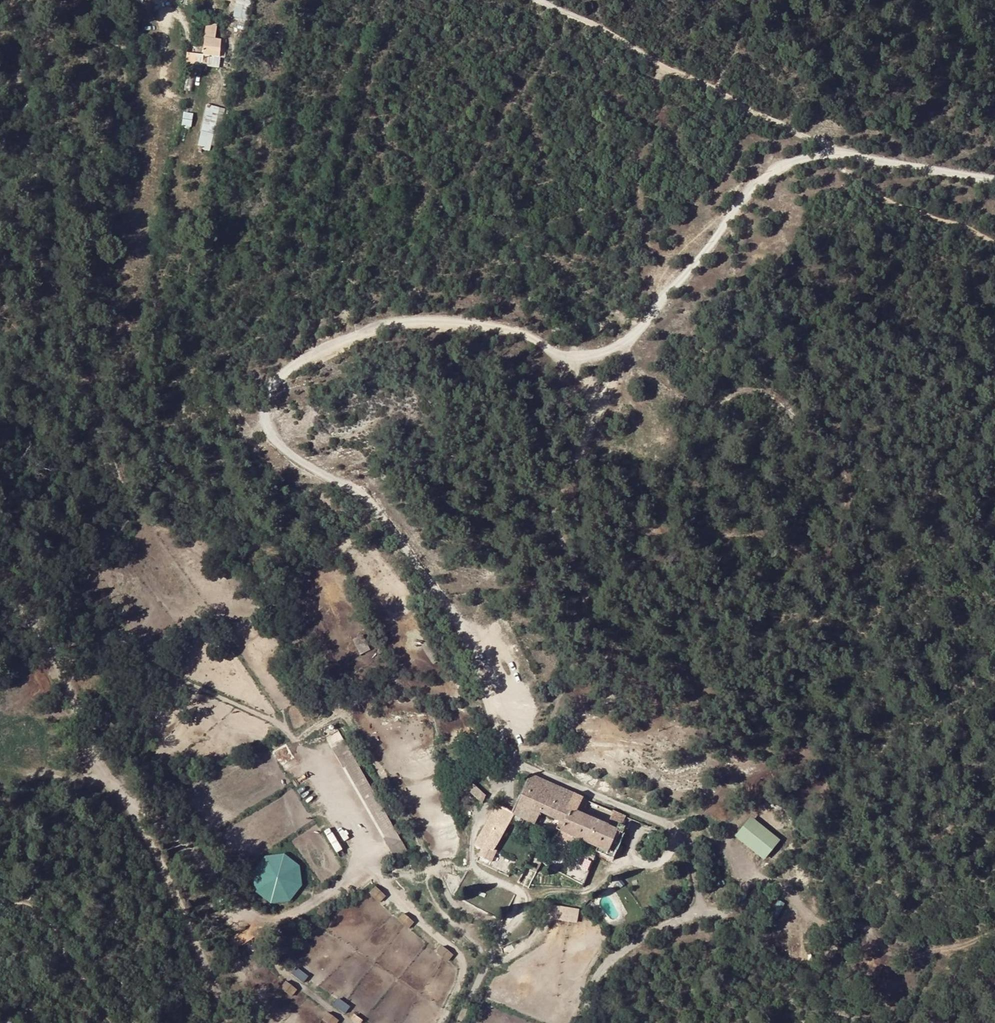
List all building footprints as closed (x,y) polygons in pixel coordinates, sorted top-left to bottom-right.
[(238,30),(239,22),(226,19),(224,29),(238,30)] [(205,65),(221,65),(221,37),(217,37),(217,22),(204,22),(205,65)] [(188,65),(203,65),(203,52),(187,52),(188,65)] [(202,103),(202,148),(214,148),(214,103),(202,103)] [(272,359),(275,369),(282,366),(291,363),(288,353),(272,359)] [(365,635),(356,637),(359,652),(369,650),(365,635)] [(340,730),(328,737),(332,744),(344,737),(340,730)] [(405,852),(348,737),(336,744),(392,859),(405,852)] [(487,795),(463,775),(458,781),(482,802),(487,795)] [(530,775),(513,813),(535,823),(540,812),(559,820),(556,828),(598,846),(595,853),(613,860),(627,829),(621,826),(626,815),(614,810),(606,827),(581,816),(573,813),(580,797),(530,775)] [(588,800),(580,797),(573,813),(581,816),(588,800)] [(483,853),(494,859),(499,849),(495,847),(513,813),(498,805),(478,843),(486,847),(483,853)] [(753,815),(735,834),(764,859),(781,840),(753,815)] [(253,872),(255,891),(270,904),(291,901),(302,885),(299,866),(284,854),(264,856),(253,872)] [(579,921),(581,908),(552,903),(549,917),(579,921)] [(446,945),(439,950),(446,961),(453,956),(446,945)]
